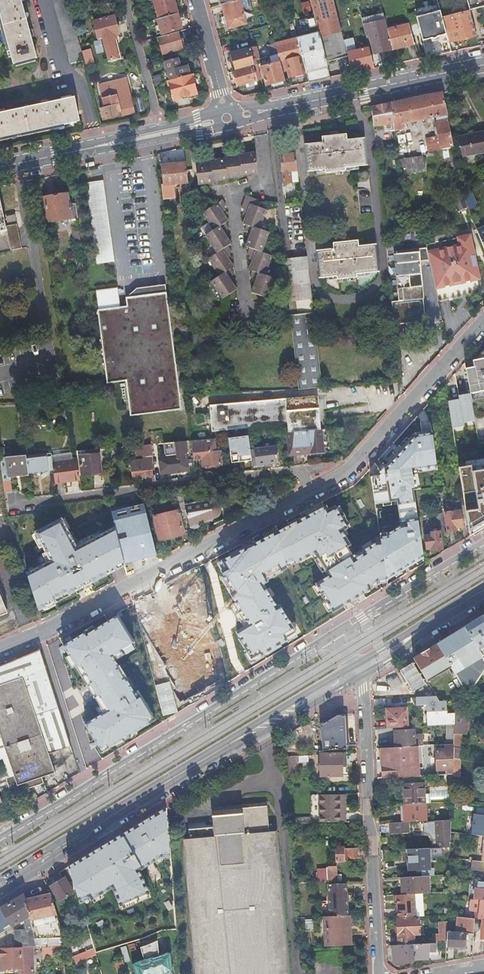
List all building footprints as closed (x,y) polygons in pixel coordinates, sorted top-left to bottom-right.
[(14,65),(26,61),(37,58),(31,37),(35,36),(33,30),(29,31),(21,1),(24,0),(0,0),(0,14),(14,65)] [(84,61),(80,45),(74,21),(68,0),(54,0),(71,64),(84,61)] [(173,0),(153,0),(159,20),(177,14),(173,0)] [(221,5),(228,29),(246,24),(242,9),(249,7),(247,0),(240,0),(221,5)] [(348,57),(345,46),(333,0),(310,0),(314,18),(326,63),(348,57)] [(483,7),(483,0),(467,0),(469,10),(483,7)] [(74,20),(80,19),(76,4),(70,6),(74,20)] [(456,41),(476,36),(470,11),(442,18),(443,24),(447,37),(454,35),(456,41)] [(374,54),(392,50),(387,30),(382,12),(361,18),(365,36),(369,35),(374,54)] [(181,29),(177,14),(159,20),(157,20),(162,35),(181,29)] [(109,63),(122,60),(115,36),(119,35),(114,17),(94,22),(99,41),(102,40),(109,63)] [(309,83),(330,78),(326,63),(314,18),(300,21),(304,37),(297,39),(302,57),(309,83)] [(392,50),(414,44),(409,24),(387,30),(392,50)] [(425,48),(448,42),(447,37),(443,24),(417,31),(416,25),(411,26),(416,48),(424,46),(425,48)] [(182,49),(178,32),(158,38),(163,55),(182,49)] [(300,58),(302,57),(297,39),(297,38),(275,44),(278,55),(280,63),(282,63),(284,71),(287,70),(289,78),(305,74),(300,58)] [(271,57),(278,55),(275,44),(268,46),(268,49),(271,57)] [(352,74),(374,69),(369,48),(355,51),(353,44),(345,46),(348,57),(352,74)] [(253,66),(257,65),(256,61),(259,60),(256,48),(231,54),(235,71),(253,65),(253,66)] [(265,86),(285,81),(280,63),(278,55),(271,57),(269,57),(272,65),(261,68),(265,86)] [(179,68),(177,59),(164,62),(170,82),(189,76),(186,66),(179,68)] [(237,87),(261,80),(257,65),(253,66),(233,72),(237,87)] [(100,110),(103,121),(134,113),(125,75),(98,81),(105,109),(100,110)] [(197,95),(192,75),(189,76),(170,82),(167,82),(173,101),(197,95)] [(425,97),(428,118),(437,117),(438,121),(435,122),(439,142),(437,142),(436,137),(426,138),(428,152),(440,150),(440,151),(443,150),(444,153),(454,151),(443,91),(425,97)] [(428,118),(425,97),(411,99),(415,121),(428,118)] [(6,136),(44,129),(79,121),(74,98),(48,103),(47,100),(41,102),(41,105),(38,105),(5,112),(4,110),(0,110),(0,138),(6,136)] [(415,121),(411,99),(401,101),(404,123),(415,121)] [(404,129),(404,123),(401,101),(391,104),(393,124),(394,131),(404,129)] [(393,124),(391,104),(371,108),(373,126),(393,124)] [(459,137),(463,157),(483,152),(483,132),(459,137)] [(322,137),(323,143),(305,145),(307,172),(325,170),(326,173),(345,171),(345,168),(367,165),(364,139),(347,140),(346,135),(322,137)] [(407,146),(396,148),(396,154),(400,154),(408,153),(407,146)] [(226,159),(213,161),(215,181),(229,179),(229,178),(244,176),(244,175),(258,173),(256,152),(241,154),(242,155),(226,158),(226,159)] [(295,154),(281,156),(284,183),(299,182),(295,154)] [(396,154),(398,171),(402,171),(402,175),(414,174),(414,171),(420,170),(419,157),(401,159),(400,154),(396,154)] [(215,181),(213,161),(212,161),(196,164),(200,185),(215,183),(214,181),(215,181)] [(164,186),(161,186),(163,200),(175,199),(173,185),(188,183),(186,163),(162,167),(164,186)] [(469,210),(470,211),(477,208),(470,191),(464,195),(469,210)] [(78,218),(76,204),(69,205),(67,194),(44,198),(48,223),(78,218)] [(243,209),(246,210),(249,211),(248,214),(245,224),(248,225),(246,231),(248,232),(252,233),(251,237),(248,247),(250,248),(248,254),(251,255),(254,257),(253,260),(250,270),(253,271),(251,277),(254,278),(257,279),(256,283),(253,292),(267,298),(270,289),(271,289),(275,278),(265,274),(267,266),(269,267),(272,255),(262,252),(264,243),(266,243),(269,232),(259,228),(261,221),(263,221),(267,209),(257,206),(259,200),(248,196),(243,209)] [(224,297),(237,290),(232,281),(230,277),(233,276),(235,274),(232,269),(234,267),(229,258),(227,255),(230,253),(233,252),(229,245),(232,244),(227,235),(225,232),(228,230),(230,229),(227,223),(229,222),(224,213),(222,209),(225,208),(227,207),(223,200),(204,212),(210,222),(211,222),(215,229),(206,234),(212,245),(214,244),(219,251),(209,257),(215,268),(217,267),(221,274),(212,280),(218,290),(220,289),(224,297)] [(6,228),(0,203),(0,254),(10,252),(6,228)] [(16,214),(6,216),(8,222),(17,220),(16,214)] [(426,322),(443,320),(421,222),(405,232),(385,244),(392,310),(393,323),(426,319),(426,322)] [(6,228),(10,252),(22,249),(17,226),(6,228)] [(334,244),(334,250),(316,251),(319,279),(337,277),(337,280),(357,278),(356,275),(379,272),(376,245),(359,247),(358,241),(334,244)] [(307,257),(291,259),(297,313),(313,311),(307,257)] [(291,259),(284,260),(290,314),(297,313),(291,259)] [(125,380),(131,417),(181,409),(165,292),(126,297),(127,306),(96,311),(107,383),(125,380)] [(297,313),(290,314),(299,389),(322,388),(313,311),(297,313)] [(483,349),(477,357),(477,359),(473,360),(474,365),(474,367),(466,368),(467,376),(470,393),(471,398),(472,402),(483,400),(483,352),(483,349)] [(288,433),(322,430),(318,396),(209,405),(212,432),(287,425),(288,433)] [(483,416),(483,400),(472,402),(475,418),(483,416)] [(380,539),(387,580),(424,559),(410,470),(429,467),(422,427),(405,430),(369,470),(380,539)] [(324,452),(322,430),(288,433),(290,452),(311,451),(312,453),(324,452)] [(248,436),(228,439),(231,458),(238,458),(239,462),(251,461),(250,450),(248,436)] [(215,439),(191,441),(193,460),(202,459),(203,466),(221,464),(220,451),(219,451),(218,447),(215,447),(215,439)] [(188,471),(185,441),(163,444),(165,457),(159,458),(161,474),(170,473),(172,475),(179,474),(180,472),(188,471)] [(275,447),(250,450),(251,461),(252,466),(277,463),(275,447)] [(99,449),(89,450),(90,455),(79,456),(81,476),(89,475),(94,475),(102,474),(99,449)] [(4,491),(12,490),(10,476),(28,473),(26,459),(26,456),(6,457),(0,458),(2,475),(3,480),(4,491)] [(26,459),(28,473),(28,474),(48,472),(47,462),(49,462),(48,457),(47,457),(26,459)] [(140,466),(132,467),(131,467),(132,477),(142,476),(145,476),(152,475),(151,465),(152,465),(151,457),(143,458),(144,466),(140,466)] [(77,461),(53,464),(55,483),(79,480),(77,461)] [(350,526),(336,501),(277,531),(287,568),(314,555),(327,578),(313,586),(332,612),(387,580),(380,539),(352,558),(340,531),(350,526)] [(116,531),(124,563),(157,555),(144,504),(111,512),(116,531)] [(463,527),(461,511),(445,513),(448,532),(458,530),(457,528),(463,527)] [(445,523),(443,513),(436,514),(437,524),(445,523)] [(60,518),(32,530),(51,566),(27,578),(37,610),(124,563),(116,531),(78,551),(60,518)] [(287,568),(277,531),(216,563),(222,574),(220,576),(245,621),(235,631),(252,660),(297,635),(262,581),(287,568)] [(432,551),(441,550),(443,549),(441,532),(432,533),(432,535),(426,536),(428,549),(431,548),(432,551)] [(133,643),(114,614),(62,648),(104,714),(83,727),(100,752),(152,718),(112,656),(133,643)] [(465,627),(482,657),(483,657),(483,656),(483,616),(465,627)] [(467,695),(477,680),(483,668),(483,660),(483,657),(482,657),(465,627),(437,644),(451,668),(454,673),(467,695)] [(437,644),(413,659),(427,682),(451,668),(437,644)] [(13,794),(43,784),(41,778),(55,774),(49,755),(71,747),(40,651),(0,666),(0,738),(12,775),(8,777),(13,794)] [(393,668),(408,694),(427,682),(413,659),(393,668)] [(436,696),(416,697),(416,706),(426,705),(428,726),(454,725),(454,714),(447,714),(446,701),(439,702),(436,696)] [(387,710),(387,729),(408,727),(406,709),(387,710)] [(468,710),(458,709),(454,714),(454,725),(454,734),(462,735),(466,735),(468,710)] [(336,719),(286,748),(287,759),(295,758),(294,753),(314,752),(347,750),(345,719),(336,719)] [(396,748),(419,746),(422,746),(422,734),(414,735),(414,730),(396,731),(396,740),(396,748)] [(462,735),(454,734),(453,744),(453,747),(461,748),(462,735)] [(1,757),(6,771),(8,777),(12,775),(0,738),(0,756),(1,757)] [(447,775),(452,774),(453,759),(453,747),(453,744),(436,745),(437,775),(447,775)] [(381,749),(383,778),(402,777),(420,776),(419,746),(396,748),(381,749)] [(342,767),(342,754),(320,754),(321,777),(342,777),(342,767)] [(295,758),(287,759),(288,775),(296,775),(295,758)] [(0,773),(0,798),(13,794),(8,777),(6,771),(0,773)] [(402,777),(404,805),(425,804),(425,794),(423,776),(420,776),(402,777)] [(340,795),(323,795),(325,823),(345,823),(345,814),(340,814),(340,795)] [(425,804),(404,805),(405,822),(409,822),(427,821),(426,803),(425,804)] [(68,866),(81,902),(110,886),(121,910),(149,896),(138,871),(162,854),(170,854),(166,808),(68,866)] [(197,973),(288,973),(276,833),(247,834),(242,814),(212,816),(212,835),(185,836),(197,973)] [(177,818),(168,819),(169,830),(178,829),(177,818)] [(450,846),(451,821),(423,822),(424,822),(424,833),(426,833),(428,834),(429,834),(430,835),(431,836),(432,837),(433,839),(433,841),(434,848),(450,846)] [(405,822),(391,823),(391,834),(410,833),(409,822),(405,822)] [(345,859),(362,858),(361,848),(344,849),(344,848),(335,848),(336,862),(345,862),(345,859)] [(429,848),(409,849),(410,869),(430,868),(429,848)] [(483,862),(466,860),(465,868),(483,870),(483,862)] [(328,883),(337,883),(337,875),(336,868),(328,868),(328,878),(328,883)] [(427,876),(400,878),(401,886),(403,886),(404,895),(414,894),(422,894),(429,893),(427,876)] [(74,893),(65,878),(51,887),(60,901),(74,893)] [(330,917),(345,916),(348,916),(346,884),(328,884),(329,901),(330,917)] [(0,909),(0,935),(24,920),(27,933),(18,934),(19,948),(21,947),(26,947),(32,947),(36,947),(35,940),(26,900),(24,894),(0,909)] [(414,894),(404,895),(396,896),(397,904),(397,918),(415,917),(414,894)] [(422,894),(414,894),(415,917),(424,916),(422,894)] [(66,945),(51,895),(26,900),(35,940),(42,940),(42,946),(51,946),(66,945)] [(322,917),(324,917),(330,917),(329,901),(322,902),(322,917)] [(324,917),(326,947),(350,945),(350,931),(346,931),(345,916),(330,917),(324,917)] [(466,934),(473,934),(474,918),(457,917),(456,933),(447,933),(446,942),(446,947),(465,948),(465,938),(465,935),(466,934)] [(397,919),(399,945),(414,944),(413,935),(419,934),(419,918),(397,919)] [(447,933),(447,922),(439,922),(439,934),(433,934),(434,943),(435,943),(446,942),(447,933)] [(399,945),(391,945),(393,964),(395,966),(406,964),(406,962),(410,962),(414,962),(414,961),(429,960),(428,958),(434,952),(435,952),(435,943),(434,943),(414,944),(399,945)] [(1,950),(1,959),(4,959),(5,970),(19,969),(19,973),(33,973),(32,947),(26,947),(21,947),(21,949),(1,950)] [(96,954),(95,954),(94,949),(83,953),(84,959),(96,954)] [(72,963),(84,959),(83,953),(70,958),(72,963)] [(123,961),(112,964),(115,973),(123,973),(127,973),(123,961)]
